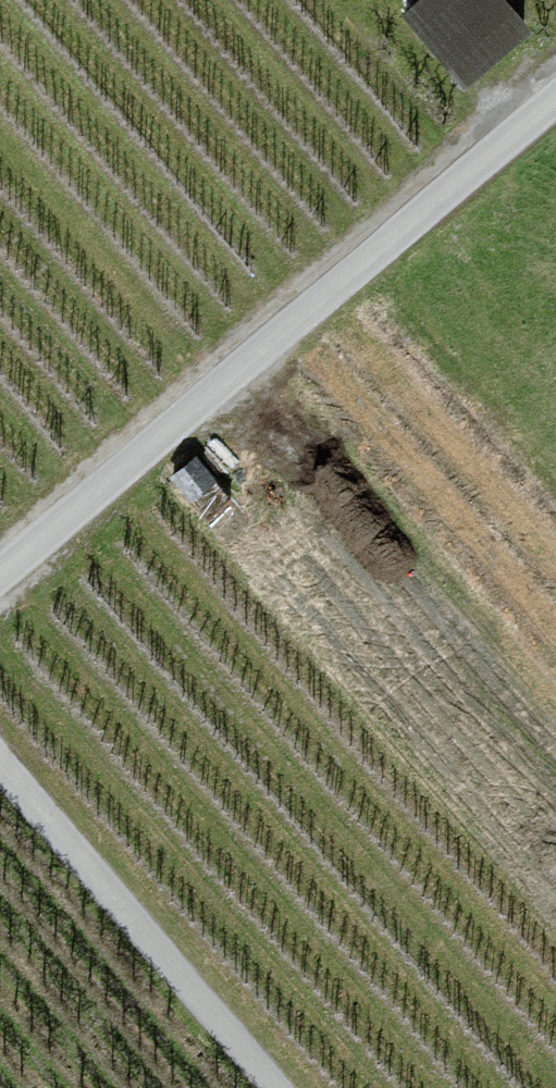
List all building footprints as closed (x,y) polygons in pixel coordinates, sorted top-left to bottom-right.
[(504,0),(407,0),(397,8),(461,85),(528,28),(504,0)]
